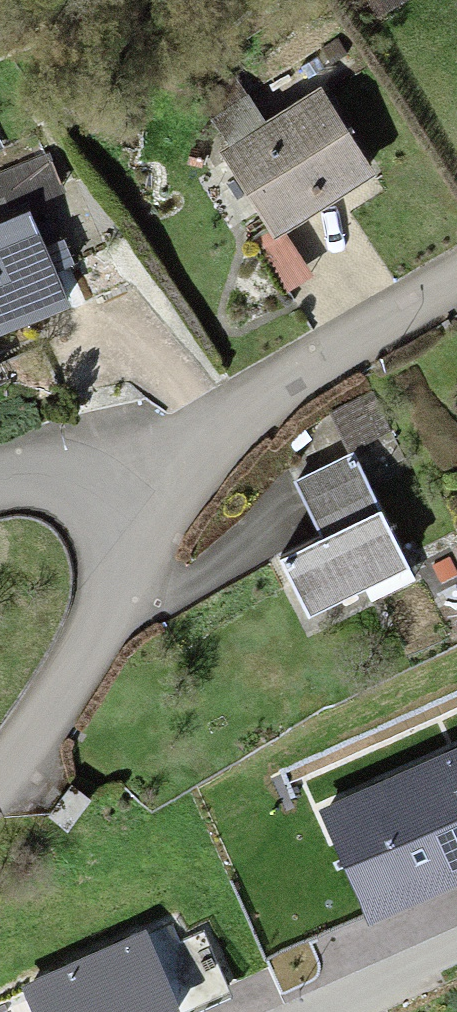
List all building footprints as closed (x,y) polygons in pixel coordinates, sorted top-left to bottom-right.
[(323,99),(230,159),(279,233),(372,173),(323,99)] [(0,235),(0,335),(72,305),(37,220),(0,235)] [(363,462),(369,475),(400,460),(374,408),(343,423),(363,462)] [(369,475),(363,462),(308,489),(335,543),(291,564),(318,618),(416,569),(369,475)] [(318,811),(369,926),(456,887),(456,749),(318,811)] [(20,987),(31,1011),(180,1011),(145,932),(20,987)]
